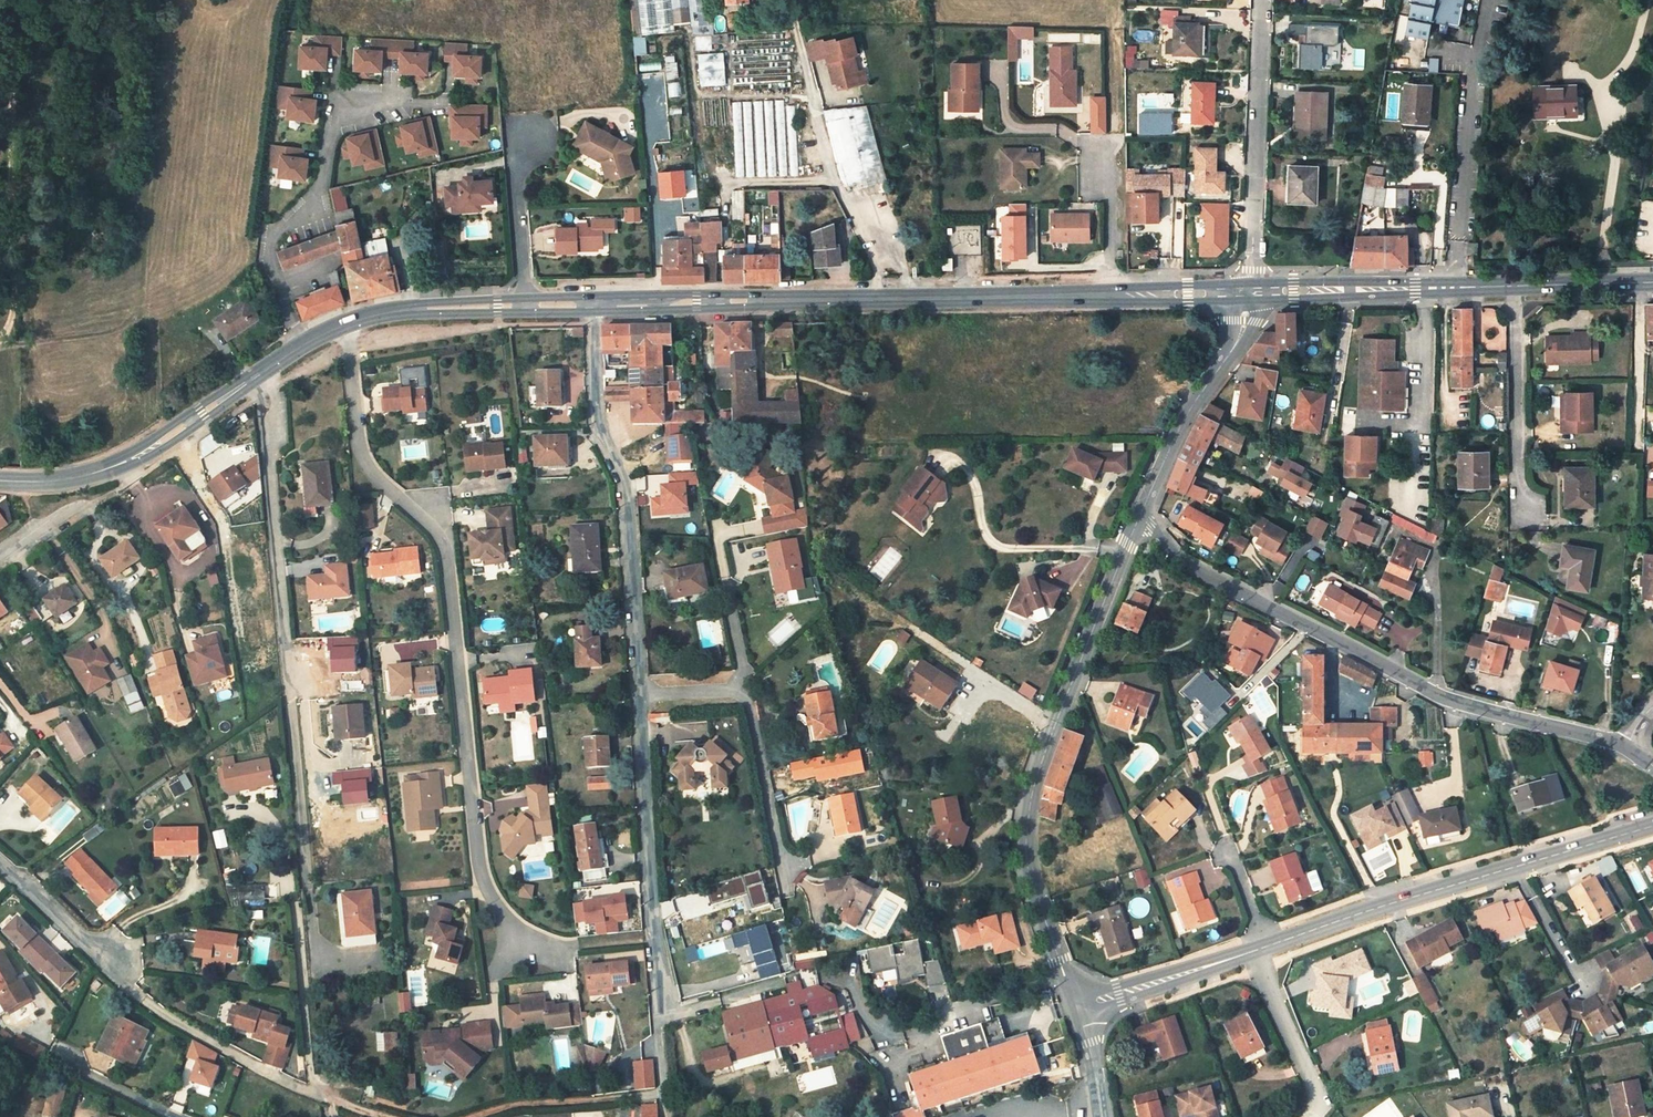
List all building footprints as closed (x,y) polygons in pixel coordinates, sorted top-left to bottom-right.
[(1406,33),(1427,37),(1431,21),(1459,27),(1464,0),(1412,0),(1406,33)] [(1178,17),(1178,12),(1162,12),(1162,23),(1174,23),(1178,23),(1178,17)] [(1197,54),(1197,24),(1190,24),(1190,17),(1178,17),(1178,23),(1174,23),(1174,54),(1197,54)] [(1322,26),(1288,25),(1288,33),(1300,34),(1306,34),(1305,43),(1300,43),(1299,68),(1321,69),(1322,46),(1322,26)] [(1018,37),(1034,37),(1034,26),(1009,26),(1009,60),(1018,60),(1018,37)] [(782,34),(738,36),(738,48),(733,48),(735,86),(792,85),(789,47),(783,47),(782,34)] [(343,39),(316,37),(315,50),(301,49),(300,69),(327,71),(327,64),(328,55),(342,56),(343,39)] [(394,41),(373,40),(372,52),(358,51),(357,71),(360,71),(370,72),(377,72),(383,73),(384,58),(394,59),(394,41)] [(858,56),(854,40),(838,44),(838,41),(826,44),(826,41),(809,45),(813,61),(828,57),(829,64),(833,79),(838,79),(838,82),(840,89),(860,85),(857,73),(853,58),(858,56)] [(416,42),(394,41),(394,59),(403,59),(402,73),(408,74),(415,74),(425,74),(429,75),(430,55),(415,54),(416,42)] [(471,45),(449,43),(448,61),(458,62),(457,76),(470,76),(479,77),(483,77),(484,57),(470,57),(471,45)] [(1149,60),(1135,60),(1135,46),(1126,46),(1127,68),(1149,68),(1149,60)] [(727,87),(724,52),(697,54),(701,88),(727,87)] [(678,77),(677,55),(666,56),(667,78),(678,77)] [(1075,55),(1054,55),(1054,104),(1079,103),(1079,91),(1078,91),(1078,87),(1079,87),(1078,70),(1075,70),(1075,55)] [(979,65),(953,66),(953,90),(949,90),(949,110),(979,109),(979,65)] [(1427,120),(1430,87),(1411,86),(1411,80),(1406,80),(1406,85),(1403,121),(1416,122),(1416,119),(1427,120)] [(1215,83),(1193,82),(1192,123),(1211,123),(1211,110),(1215,110),(1215,83)] [(1575,86),(1535,87),(1536,117),(1549,117),(1549,113),(1575,113),(1575,86)] [(311,92),(278,87),(275,109),(288,110),(287,120),(312,123),(315,107),(315,103),(310,102),(311,92)] [(1327,93),(1296,92),(1295,124),(1326,125),(1327,93)] [(783,101),(732,104),(737,180),(799,177),(795,108),(784,108),(783,101)] [(489,103),(454,104),(454,110),(454,116),(457,116),(457,126),(457,136),(465,136),(475,136),(483,136),(483,125),(483,116),(490,115),(489,103)] [(866,107),(824,111),(842,182),(847,187),(849,192),(886,181),(880,161),(866,107)] [(440,150),(431,116),(421,118),(422,121),(413,123),(402,126),(405,134),(407,143),(409,151),(420,148),(429,146),(430,153),(440,150)] [(631,145),(584,122),(572,147),(602,161),(608,180),(635,171),(628,153),(631,145)] [(1295,124),(1295,138),(1325,138),(1326,125),(1295,124)] [(359,138),(349,140),(351,148),(353,158),(355,166),(366,163),(376,160),(377,167),(386,164),(377,130),(368,132),(369,135),(359,138)] [(407,143),(405,134),(398,136),(400,145),(407,143)] [(303,151),(269,146),(266,168),(279,170),(278,179),(304,182),(306,165),(307,162),(301,161),(303,151)] [(429,146),(420,148),(422,155),(430,153),(429,146)] [(1014,146),(990,147),(991,174),(995,174),(996,185),(1016,184),(1015,163),(1028,163),(1027,150),(1014,150),(1014,146)] [(353,158),(351,148),(344,150),(347,159),(353,158)] [(1216,149),(1196,148),(1196,191),(1224,192),(1224,176),(1215,176),(1216,172),(1216,149)] [(376,160),(366,163),(368,169),(377,167),(376,160)] [(677,184),(675,161),(651,162),(653,186),(677,184)] [(1368,165),(1361,202),(1384,205),(1407,206),(1408,189),(1383,188),(1384,177),(1381,176),(1383,168),(1368,165)] [(1316,203),(1318,167),(1290,166),(1290,175),(1292,176),(1291,201),(1316,203)] [(1137,169),(1125,169),(1125,192),(1134,192),(1158,192),(1158,195),(1170,194),(1169,187),(1185,187),(1185,169),(1169,169),(1169,175),(1137,175),(1137,169)] [(460,185),(446,186),(447,204),(452,203),(452,211),(462,211),(462,203),(479,202),(491,202),(490,181),(480,181),(473,181),(472,177),(465,177),(465,181),(460,182),(460,185)] [(330,189),(336,212),(349,208),(343,185),(330,189)] [(1158,192),(1134,192),(1125,192),(1126,221),(1135,221),(1159,220),(1158,195),(1158,192)] [(1013,217),(1012,194),(990,195),(992,250),(1006,250),(1005,248),(1014,247),(1013,226),(1006,226),(1006,217),(1013,217)] [(479,202),(462,203),(462,211),(480,210),(479,202)] [(1079,209),(1041,209),(1041,234),(1079,234),(1079,209)] [(338,254),(345,267),(363,263),(355,237),(349,216),(335,217),(337,233),(273,259),(282,276),(338,254)] [(575,227),(556,228),(557,251),(576,251),(576,249),(576,246),(596,245),(602,245),(601,229),(614,229),(614,217),(591,219),(591,227),(586,227),(575,227)] [(626,221),(615,222),(615,236),(626,235),(626,221)] [(703,242),(703,222),(687,223),(691,266),(692,283),(702,282),(700,242),(703,242)] [(830,227),(811,234),(814,266),(837,264),(835,245),(832,245),(830,227)] [(1356,230),(1355,235),(1348,267),(1406,266),(1406,236),(1378,236),(1378,230),(1356,230)] [(345,267),(355,300),(392,288),(399,287),(400,259),(393,260),(387,234),(355,237),(363,263),(345,267)] [(669,267),(679,267),(677,240),(656,241),(656,258),(669,257),(669,267)] [(1475,243),(1468,243),(1467,252),(1475,252),(1475,243)] [(733,256),(735,282),(746,282),(768,280),(766,259),(765,245),(755,246),(755,255),(733,256)] [(933,250),(933,260),(942,260),(942,250),(933,250)] [(710,256),(712,283),(735,282),(733,256),(710,256)] [(655,268),(669,267),(669,257),(656,258),(655,258),(655,268)] [(431,258),(423,258),(424,276),(432,275),(431,258)] [(692,283),(691,266),(679,267),(669,267),(655,268),(655,258),(651,258),(648,258),(651,284),(671,283),(692,283)] [(785,258),(766,259),(768,280),(778,280),(777,267),(786,266),(785,258)] [(331,290),(295,302),(303,316),(341,305),(335,274),(327,277),(331,290)] [(432,275),(424,276),(425,287),(433,287),(432,275)] [(254,319),(241,300),(231,307),(232,309),(221,318),(219,315),(211,321),(211,322),(223,338),(238,328),(240,329),(254,319)] [(1450,388),(1472,388),(1472,365),(1472,361),(1471,309),(1453,309),(1453,355),(1450,355),(1450,388)] [(1278,348),(1295,348),(1294,313),(1276,314),(1276,332),(1262,332),(1242,359),(1261,363),(1264,356),(1278,359),(1278,348)] [(731,349),(730,322),(726,322),(713,323),(714,350),(721,350),(731,349)] [(749,349),(749,323),(730,322),(731,349),(749,349)] [(804,332),(804,323),(774,323),(770,322),(770,336),(787,336),(788,342),(794,342),(793,332),(804,332)] [(630,349),(629,325),(623,325),(603,325),(601,325),(602,349),(630,349)] [(674,353),(673,325),(648,325),(629,325),(630,349),(645,348),(646,366),(630,366),(630,369),(661,368),(661,365),(674,364),(674,353)] [(1589,335),(1571,335),(1571,338),(1562,338),(1562,341),(1545,341),(1545,361),(1557,361),(1557,365),(1589,365),(1589,361),(1589,342),(1589,335)] [(1389,340),(1358,340),(1357,409),(1401,409),(1401,372),(1394,372),(1389,372),(1389,363),(1389,340)] [(645,348),(630,349),(630,366),(646,366),(645,348)] [(731,349),(721,350),(714,350),(715,389),(732,389),(731,349)] [(799,408),(797,391),(783,390),(783,403),(753,404),(753,371),(749,371),(749,349),(731,349),(732,389),(733,424),(800,424),(799,408)] [(1491,368),(1505,369),(1505,359),(1492,358),(1491,368)] [(661,365),(661,368),(661,375),(674,374),(674,364),(661,365)] [(423,366),(398,369),(399,380),(403,379),(404,389),(423,387),(425,387),(423,366)] [(1269,387),(1276,388),(1279,369),(1257,366),(1254,382),(1242,380),(1236,416),(1264,420),(1269,387)] [(661,375),(661,368),(630,369),(631,391),(661,392),(661,375)] [(559,371),(538,372),(538,407),(560,406),(559,371)] [(661,392),(663,424),(667,424),(683,425),(704,425),(703,414),(675,413),(674,374),(661,375),(661,392)] [(403,410),(412,408),(416,411),(426,410),(423,387),(404,389),(401,390),(400,388),(382,390),(385,412),(403,410)] [(631,424),(663,424),(661,392),(631,391),(631,424)] [(1317,432),(1323,395),(1300,391),(1296,412),(1300,412),(1298,428),(1317,432)] [(1564,394),(1565,418),(1560,418),(1561,432),(1590,432),(1589,394),(1564,394)] [(1218,422),(1223,412),(1209,403),(1201,413),(1218,422)] [(1210,439),(1218,422),(1201,413),(1188,440),(1205,449),(1210,439)] [(1210,439),(1224,447),(1232,430),(1218,422),(1210,439)] [(683,425),(667,424),(667,438),(683,438),(683,425)] [(1224,447),(1238,453),(1244,436),(1232,430),(1224,447)] [(566,437),(535,438),(536,466),(567,465),(566,437)] [(1345,437),(1345,477),(1368,477),(1368,469),(1368,460),(1375,460),(1375,437),(1345,437)] [(683,438),(667,438),(666,464),(691,465),(686,438),(683,438)] [(1196,467),(1205,449),(1188,440),(1178,458),(1196,467)] [(465,447),(468,469),(488,466),(488,470),(488,471),(507,469),(504,445),(485,448),(485,444),(465,447)] [(1094,454),(1078,447),(1069,465),(1097,479),(1104,464),(1106,465),(1106,470),(1130,470),(1130,453),(1095,452),(1094,454)] [(643,448),(631,448),(630,457),(643,457),(643,448)] [(713,453),(698,453),(698,463),(713,463),(713,453)] [(1487,476),(1486,453),(1458,453),(1458,487),(1484,487),(1484,476),(1487,476)] [(1302,475),(1306,466),(1286,456),(1277,474),(1284,478),(1281,484),(1307,496),(1315,481),(1302,475)] [(1193,474),(1196,467),(1178,458),(1174,468),(1191,477),(1193,474)] [(774,471),(756,460),(744,479),(767,493),(769,492),(770,499),(768,499),(769,505),(771,505),(773,516),(794,511),(791,500),(793,500),(787,476),(776,479),(774,471)] [(945,488),(945,482),(940,478),(939,480),(921,466),(903,490),(905,492),(898,502),(909,510),(904,516),(912,522),(920,521),(921,520),(928,511),(927,505),(930,501),(936,500),(945,488)] [(1167,486),(1184,493),(1185,491),(1212,506),(1217,497),(1192,484),(1189,483),(1191,477),(1174,468),(1167,486)] [(1571,507),(1593,507),(1593,469),(1565,469),(1564,489),(1571,489),(1571,507)] [(234,473),(211,491),(226,513),(240,503),(236,497),(258,481),(257,470),(240,481),(234,473)] [(670,486),(661,486),(661,499),(650,499),(650,512),(666,512),(666,506),(684,506),(684,484),(699,484),(696,473),(670,474),(670,486)] [(1262,489),(1251,483),(1247,490),(1259,496),(1262,489)] [(325,529),(321,487),(291,489),(293,509),(300,508),(302,531),(303,531),(325,529)] [(948,501),(945,488),(936,500),(948,501)] [(1379,547),(1388,524),(1364,515),(1368,504),(1346,496),(1339,516),(1343,517),(1338,533),(1379,547)] [(909,510),(898,502),(893,508),(904,516),(909,510)] [(1223,523),(1187,505),(1178,523),(1194,531),(1193,533),(1213,543),(1223,523)] [(509,508),(485,511),(487,521),(510,518),(509,508)] [(773,516),(763,518),(766,534),(806,526),(804,508),(794,511),(773,516)] [(9,525),(0,513),(0,531),(9,525)] [(1388,521),(1420,537),(1423,530),(1392,513),(1388,521)] [(1321,538),(1329,522),(1313,514),(1305,530),(1321,538)] [(1268,557),(1279,562),(1288,547),(1281,543),(1278,541),(1283,531),(1257,516),(1249,531),(1257,536),(1254,541),(1262,545),(1272,550),(1268,557)] [(170,522),(157,531),(184,571),(206,555),(208,549),(201,539),(186,518),(173,527),(170,522)] [(510,518),(487,521),(489,536),(483,537),(482,534),(469,536),(472,561),(482,559),(482,562),(494,560),(494,557),(504,556),(503,552),(514,550),(512,530),(509,530),(508,524),(511,524),(510,518)] [(1441,539),(1442,519),(1432,519),(1431,534),(1433,535),(1441,539)] [(920,521),(912,522),(923,530),(921,520),(920,521)] [(596,526),(570,527),(573,573),(598,570),(596,526)] [(1423,530),(1420,537),(1419,537),(1430,543),(1433,535),(1431,534),(1423,530)] [(1283,531),(1278,541),(1281,543),(1287,533),(1283,531)] [(1230,532),(1222,546),(1237,554),(1245,540),(1230,532)] [(785,590),(802,587),(798,566),(800,565),(796,538),(767,543),(769,558),(772,557),(774,566),(771,567),(773,577),(777,578),(778,586),(785,590)] [(1427,550),(1399,539),(1384,575),(1413,588),(1418,576),(1417,576),(1427,550)] [(1258,551),(1268,557),(1272,550),(1262,545),(1258,551)] [(1586,591),(1593,551),(1563,546),(1559,566),(1569,567),(1566,588),(1586,591)] [(402,553),(374,556),(377,578),(422,573),(419,548),(401,550),(402,553)] [(130,554),(103,572),(115,590),(142,571),(130,554)] [(1644,554),(1642,594),(1651,595),(1650,598),(1652,598),(1652,554),(1644,554)] [(482,559),(472,561),(473,567),(505,562),(504,556),(494,557),(494,560),(482,562),(482,559)] [(355,595),(353,564),(333,566),(333,575),(332,575),(332,577),(328,577),(328,575),(315,576),(317,598),(355,595)] [(699,566),(664,574),(670,601),(705,591),(699,566)] [(1500,603),(1505,584),(1498,582),(1502,570),(1493,567),(1489,579),(1484,598),(1500,603)] [(1413,588),(1384,575),(1381,585),(1410,597),(1413,588)] [(777,578),(773,577),(775,592),(785,590),(778,586),(777,578)] [(1054,609),(1063,590),(1039,579),(1037,582),(1035,577),(1022,582),(1024,586),(1021,585),(1009,610),(1029,619),(1033,611),(1034,613),(1047,608),(1047,606),(1054,609)] [(789,592),(790,602),(816,600),(815,579),(806,580),(807,590),(789,592)] [(72,582),(50,597),(63,615),(84,600),(72,582)] [(1367,604),(1330,584),(1324,595),(1326,597),(1326,600),(1323,605),(1339,613),(1349,619),(1350,616),(1359,621),(1360,619),(1375,627),(1381,615),(1366,606),(1367,604)] [(1124,605),(1115,625),(1137,634),(1146,614),(1145,613),(1151,599),(1136,593),(1130,607),(1124,605)] [(1556,597),(1545,629),(1565,635),(1568,626),(1581,630),(1589,608),(1556,597)] [(1234,613),(1225,611),(1223,619),(1233,621),(1234,613)] [(5,612),(0,615),(0,617),(7,628),(13,623),(5,612)] [(1337,617),(1356,626),(1359,621),(1350,616),(1349,619),(1339,613),(1337,617)] [(45,627),(36,615),(29,619),(38,632),(45,627)] [(1592,623),(1603,628),(1607,620),(1595,615),(1592,623)] [(1273,641),(1239,622),(1228,642),(1243,649),(1233,668),(1249,676),(1259,658),(1263,660),(1273,641)] [(1478,668),(1480,668),(1498,673),(1502,658),(1504,651),(1506,645),(1525,650),(1530,631),(1493,622),(1488,638),(1471,634),(1465,653),(1481,657),(1478,668)] [(593,626),(569,627),(571,655),(578,655),(579,667),(598,666),(602,666),(602,659),(601,646),(594,647),(594,642),(593,626)] [(223,666),(214,635),(194,641),(197,652),(198,656),(185,659),(192,684),(218,677),(216,668),(223,666)] [(0,644),(0,654),(3,659),(11,654),(3,642),(0,644)] [(718,648),(705,651),(708,660),(720,657),(718,648)] [(90,654),(66,668),(84,700),(108,687),(102,677),(109,674),(103,663),(98,666),(96,662),(94,663),(90,654)] [(981,667),(984,661),(976,657),(973,663),(981,667)] [(1343,657),(1339,672),(1371,688),(1376,675),(1347,658),(1343,657)] [(187,719),(171,658),(154,662),(158,678),(147,681),(152,703),(161,701),(167,724),(175,729),(183,727),(187,719)] [(1395,726),(1395,709),(1371,709),(1370,726),(1337,726),(1322,726),(1323,671),(1323,658),(1304,658),(1304,753),(1337,753),(1371,753),(1381,753),(1381,726),(1395,726)] [(1566,667),(1577,670),(1580,662),(1569,658),(1566,667)] [(1572,688),(1577,670),(1566,667),(1550,662),(1547,673),(1544,672),(1541,683),(1543,684),(1544,682),(1552,685),(1552,686),(1554,687),(1565,690),(1566,687),(1572,688)] [(958,685),(923,663),(907,685),(943,709),(958,685)] [(216,668),(218,677),(225,676),(223,666),(216,668)] [(510,676),(483,680),(486,704),(500,702),(513,701),(513,703),(534,700),(530,669),(509,672),(510,676)] [(1201,723),(1210,732),(1227,714),(1220,706),(1228,699),(1215,685),(1214,686),(1201,674),(1183,691),(1192,700),(1196,696),(1204,705),(1198,711),(1206,719),(1201,723)] [(1264,678),(1259,683),(1265,690),(1270,685),(1264,678)] [(1037,690),(1024,682),(1018,691),(1031,699),(1037,690)] [(1539,688),(1552,693),(1554,687),(1552,686),(1552,685),(1544,682),(1543,684),(1541,683),(1539,688)] [(1137,733),(1151,697),(1121,685),(1107,722),(1137,733)] [(1274,688),(1270,685),(1265,690),(1269,693),(1274,688)] [(84,700),(87,705),(110,691),(108,687),(84,700)] [(404,687),(384,690),(384,694),(387,715),(387,719),(407,716),(407,720),(419,719),(418,715),(426,714),(424,701),(428,701),(426,690),(404,693),(404,687)] [(127,691),(114,696),(127,728),(140,723),(127,691)] [(387,715),(384,694),(377,694),(380,716),(387,715)] [(832,695),(805,702),(816,745),(843,738),(842,737),(837,713),(832,695)] [(430,717),(428,701),(424,701),(426,714),(418,715),(419,719),(430,717)] [(513,701),(500,702),(501,712),(514,711),(513,703),(513,701)] [(338,740),(365,737),(363,704),(335,707),(338,740)] [(843,712),(837,713),(842,737),(849,735),(843,712)] [(1231,726),(1240,742),(1251,762),(1270,751),(1249,715),(1231,726)] [(79,725),(57,738),(64,751),(67,750),(78,769),(99,757),(79,725)] [(1228,728),(1237,744),(1240,742),(1231,726),(1228,728)] [(1063,792),(1083,739),(1065,732),(1045,785),(1042,801),(1039,816),(1054,821),(1056,804),(1060,791),(1063,792)] [(607,737),(585,739),(587,768),(609,766),(607,737)] [(6,761),(20,751),(10,738),(0,745),(0,768),(7,763),(6,761)] [(673,773),(681,778),(689,769),(694,772),(713,769),(715,788),(727,786),(726,775),(733,767),(722,759),(724,757),(706,746),(704,749),(705,750),(704,752),(702,750),(701,749),(700,750),(699,750),(698,751),(697,752),(696,753),(694,752),(696,750),(692,747),(679,761),(681,763),(673,773)] [(795,780),(817,775),(817,780),(863,771),(859,750),(792,763),(795,780)] [(1433,767),(1433,751),(1419,752),(1419,767),(1433,767)] [(266,759),(223,767),(224,772),(219,773),(222,786),(226,785),(227,792),(252,787),(270,783),(266,759)] [(1094,768),(1099,781),(1099,785),(1098,787),(1109,783),(1105,772),(1102,765),(1094,768)] [(695,789),(694,772),(689,769),(681,778),(682,791),(695,789)] [(1092,784),(1094,775),(1087,773),(1084,783),(1092,784)] [(174,795),(192,789),(188,776),(169,782),(174,795)] [(441,791),(439,776),(420,779),(421,786),(406,788),(411,828),(415,832),(433,830),(436,826),(435,819),(431,816),(430,810),(434,805),(432,793),(441,791)] [(609,777),(587,778),(587,787),(610,786),(609,777)] [(1269,799),(1276,818),(1271,820),(1275,831),(1300,822),(1284,777),(1263,784),(1269,799)] [(44,780),(26,799),(39,811),(41,808),(53,820),(68,805),(61,798),(44,780)] [(1518,812),(1550,803),(1549,801),(1545,785),(1544,782),(1535,785),(1534,781),(1524,783),(1525,787),(1513,791),(1518,812)] [(1122,815),(1109,783),(1098,787),(1094,789),(1097,798),(1107,821),(1122,815)] [(1558,798),(1553,783),(1545,785),(1549,801),(1558,798)] [(544,785),(525,788),(527,800),(545,797),(544,785)] [(1406,787),(1390,794),(1393,801),(1399,814),(1415,807),(1406,787)] [(441,791),(432,793),(434,805),(430,810),(443,808),(441,791)] [(781,791),(775,794),(777,801),(783,799),(781,791)] [(853,791),(828,797),(832,815),(836,815),(839,834),(860,829),(853,791)] [(1176,828),(1182,822),(1184,824),(1196,811),(1175,793),(1163,807),(1148,823),(1166,839),(1176,828)] [(64,795),(61,798),(68,805),(71,802),(64,795)] [(551,838),(545,797),(527,800),(529,816),(530,819),(521,820),(518,825),(515,824),(510,820),(502,826),(499,836),(504,840),(501,844),(503,857),(512,863),(516,857),(513,856),(520,846),(524,849),(533,847),(532,838),(542,837),(542,839),(551,838)] [(1099,824),(1107,821),(1097,798),(1090,801),(1099,824)] [(1264,801),(1271,820),(1276,818),(1269,799),(1264,801)] [(1351,814),(1364,840),(1376,835),(1385,830),(1394,825),(1396,830),(1405,825),(1404,824),(1399,814),(1393,801),(1373,811),(1366,815),(1362,808),(1351,814)] [(1157,802),(1142,818),(1148,823),(1163,807),(1157,802)] [(1362,808),(1366,815),(1373,811),(1370,804),(1362,808)] [(1415,807),(1399,814),(1404,824),(1420,817),(1420,816),(1415,807)] [(41,808),(39,811),(35,814),(48,826),(53,820),(41,808)] [(1460,836),(1454,809),(1420,816),(1420,817),(1424,838),(1438,835),(1439,842),(1449,841),(1449,838),(1460,836)] [(836,815),(832,815),(830,815),(834,835),(839,834),(836,815)] [(520,817),(515,824),(518,825),(521,820),(530,819),(529,816),(520,817)] [(376,821),(359,824),(361,838),(378,836),(376,821)] [(1385,830),(1387,834),(1396,830),(1394,825),(1385,830)] [(594,826),(574,829),(579,859),(580,863),(581,870),(582,873),(604,869),(606,869),(604,856),(598,856),(597,845),(594,826)] [(944,828),(922,832),(929,859),(925,867),(949,877),(956,860),(947,856),(946,851),(949,851),(944,828)] [(1171,843),(1180,832),(1176,828),(1166,839),(1171,843)] [(197,831),(155,832),(155,852),(171,852),(171,856),(197,856),(197,831)] [(1364,840),(1367,846),(1379,840),(1376,835),(1364,840)] [(1426,845),(1439,842),(1438,835),(1424,838),(1426,845)] [(1304,873),(1296,853),(1272,862),(1280,883),(1284,882),(1291,901),(1314,893),(1307,872),(1304,873)] [(1599,861),(1604,875),(1618,870),(1613,856),(1599,861)] [(604,869),(582,873),(584,884),(606,881),(604,869)] [(113,910),(76,870),(62,883),(72,893),(70,895),(83,909),(85,907),(89,911),(87,913),(84,916),(94,927),(99,922),(100,923),(113,910)] [(766,904),(755,870),(701,887),(707,905),(743,894),(749,892),(755,908),(766,904)] [(1145,870),(1136,873),(1140,887),(1150,883),(1145,870)] [(1204,900),(1198,882),(1201,881),(1197,871),(1174,879),(1178,888),(1174,889),(1188,928),(1208,921),(1203,907),(1206,906),(1205,900),(1204,900)] [(845,876),(823,881),(827,901),(834,899),(844,905),(838,916),(851,924),(860,910),(871,891),(866,888),(845,876)] [(1614,912),(1594,878),(1569,893),(1578,909),(1583,905),(1587,903),(1598,921),(1614,912)] [(232,884),(231,904),(265,902),(265,883),(255,884),(232,884)] [(1281,903),(1288,902),(1284,885),(1277,886),(1281,903)] [(871,891),(866,888),(863,910),(869,913),(871,891)] [(378,931),(375,890),(352,892),(343,892),(345,933),(378,931)] [(749,892),(743,894),(749,910),(755,908),(749,892)] [(603,900),(608,932),(618,931),(618,921),(627,920),(625,895),(611,896),(611,899),(603,900)] [(1216,918),(1209,899),(1205,900),(1206,906),(1203,907),(1208,921),(1216,918)] [(603,900),(573,902),(576,920),(587,919),(587,922),(598,921),(599,933),(608,932),(603,900)] [(1496,938),(1513,931),(1515,936),(1526,931),(1525,928),(1536,923),(1525,902),(1515,906),(1514,903),(1503,908),(1504,910),(1499,912),(1496,906),(1476,914),(1485,935),(1494,932),(1496,938)] [(1594,923),(1598,921),(1587,903),(1583,905),(1594,923)] [(1132,950),(1118,907),(1088,917),(1091,928),(1099,925),(1110,957),(1132,950)] [(0,930),(0,932),(28,960),(45,944),(15,915),(0,930)] [(975,926),(951,931),(954,946),(975,941),(977,947),(986,945),(988,958),(1012,952),(1004,919),(982,924),(983,926),(975,928),(975,926)] [(1461,939),(1450,919),(1406,942),(1419,966),(1428,962),(1425,957),(1446,947),(1461,939)] [(777,976),(762,926),(727,937),(731,951),(747,946),(758,982),(777,976)] [(447,932),(429,927),(422,956),(430,958),(429,963),(437,965),(433,979),(453,985),(459,962),(449,959),(452,950),(443,948),(447,932)] [(196,931),(195,940),(199,940),(198,946),(195,946),(194,955),(203,956),(224,958),(235,959),(236,945),(234,945),(235,934),(196,929),(196,931)] [(378,931),(345,933),(346,941),(349,944),(379,942),(378,931)] [(1498,942),(1515,936),(1513,931),(1496,938),(1498,942)] [(891,946),(866,950),(870,974),(895,970),(897,984),(911,982),(911,980),(923,978),(925,990),(943,987),(936,963),(922,966),(918,941),(901,944),(903,955),(894,957),(891,946)] [(975,941),(954,946),(956,954),(977,947),(975,941)] [(28,960),(58,988),(75,973),(45,944),(28,960)] [(1425,957),(1428,962),(1448,952),(1446,947),(1425,957)] [(1617,996),(1621,982),(1630,985),(1631,988),(1643,981),(1650,977),(1652,975),(1652,962),(1644,947),(1635,951),(1617,961),(1609,966),(1615,974),(1606,979),(1602,992),(1617,996)] [(1333,956),(1312,965),(1317,977),(1313,1007),(1331,1009),(1330,1017),(1352,1019),(1355,999),(1349,998),(1351,981),(1373,971),(1363,948),(1335,960),(1333,956)] [(1611,950),(1597,956),(1604,969),(1609,966),(1617,961),(1611,950)] [(224,958),(203,956),(202,967),(223,969),(224,958)] [(626,964),(586,966),(588,989),(602,988),(610,988),(628,986),(626,964)] [(1609,966),(1606,979),(1615,974),(1609,966)] [(0,972),(0,1004),(2,1003),(5,1009),(2,1011),(0,1012),(0,1014),(9,1029),(33,1015),(23,998),(22,999),(4,969),(0,972)] [(1437,1001),(1423,975),(1412,980),(1418,991),(1426,1007),(1436,1002),(1437,1001)] [(1412,980),(1404,984),(1410,995),(1418,991),(1412,980)] [(815,984),(796,989),(798,998),(807,1038),(810,1055),(844,1046),(840,1029),(848,1027),(846,1018),(838,1020),(832,995),(815,984)] [(610,994),(610,988),(602,988),(588,989),(588,999),(590,1001),(601,1001),(603,998),(603,994),(610,994)] [(763,1007),(798,998),(796,989),(760,997),(763,1007)] [(580,999),(569,1000),(555,1002),(555,1001),(546,1002),(545,995),(537,996),(537,994),(521,996),(522,1002),(525,1022),(548,1019),(548,1024),(572,1021),(583,1019),(580,999)] [(1602,1029),(1612,1024),(1622,1018),(1612,1002),(1602,1007),(1595,995),(1582,1002),(1578,1017),(1579,1017),(1583,1018),(1593,1035),(1602,1029)] [(720,1007),(722,1017),(763,1007),(760,997),(720,1007)] [(807,1038),(798,998),(763,1007),(771,1037),(773,1045),(807,1038)] [(1582,1002),(1567,998),(1560,1002),(1561,1005),(1551,1010),(1549,1008),(1537,1014),(1524,1020),(1523,1026),(1526,1033),(1532,1035),(1544,1029),(1545,1035),(1548,1039),(1554,1041),(1559,1039),(1563,1034),(1568,1015),(1578,1017),(1582,1002)] [(522,1002),(508,1004),(511,1024),(525,1022),(522,1002)] [(1429,1012),(1439,1007),(1436,1002),(1426,1007),(1429,1012)] [(511,1024),(508,1004),(502,1005),(505,1025),(511,1024)] [(244,1005),(243,1011),(238,1023),(237,1027),(255,1033),(273,1040),(272,1043),(264,1064),(283,1070),(289,1055),(285,1053),(288,1044),(292,1032),(278,1027),(281,1018),(244,1005)] [(235,1007),(230,1021),(238,1023),(243,1011),(235,1007)] [(722,1017),(728,1042),(729,1044),(732,1056),(764,1047),(762,1039),(771,1037),(763,1007),(722,1017)] [(1262,1047),(1245,1015),(1225,1026),(1242,1058),(1262,1047)] [(131,1023),(118,1017),(113,1027),(114,1028),(112,1032),(111,1031),(101,1052),(116,1059),(119,1054),(124,1057),(122,1059),(135,1065),(140,1056),(142,1057),(144,1053),(142,1052),(147,1043),(143,1041),(148,1031),(136,1025),(134,1028),(130,1026),(131,1023)] [(1156,1040),(1164,1061),(1186,1053),(1173,1018),(1135,1032),(1141,1046),(1156,1040)] [(548,1019),(525,1022),(525,1027),(548,1024),(548,1019)] [(936,1035),(945,1061),(997,1045),(989,1019),(936,1035)] [(1605,1034),(1615,1028),(1612,1024),(1602,1029),(1605,1034)] [(1397,1070),(1387,1027),(1366,1032),(1375,1074),(1397,1070)] [(272,1043),(273,1040),(255,1033),(254,1037),(272,1043)] [(773,1045),(771,1037),(762,1039),(764,1047),(732,1056),(734,1065),(764,1058),(763,1057),(775,1054),(773,1045)] [(915,1108),(943,1099),(944,1102),(1019,1078),(1035,1073),(1024,1037),(997,1045),(945,1061),(892,1078),(888,1069),(876,1072),(877,1074),(878,1077),(889,1110),(891,1116),(915,1108)] [(195,1040),(189,1057),(200,1061),(193,1081),(214,1088),(221,1068),(215,1065),(219,1053),(195,1040)] [(489,1068),(485,1042),(459,1045),(456,1050),(446,1051),(447,1055),(436,1057),(436,1052),(423,1054),(420,1059),(422,1081),(439,1079),(443,1078),(456,1089),(454,1091),(463,1097),(477,1079),(473,1076),(473,1070),(489,1068)] [(584,1044),(577,1045),(580,1067),(587,1066),(584,1044)] [(607,1052),(584,1044),(587,1066),(598,1068),(607,1052)] [(734,1065),(729,1044),(701,1051),(707,1073),(734,1065)] [(844,1046),(810,1055),(811,1057),(844,1049),(844,1046)] [(393,1050),(381,1050),(382,1067),(400,1066),(399,1057),(394,1057),(393,1050)] [(651,1060),(632,1063),(636,1090),(655,1088),(651,1060)] [(1458,1071),(1452,1072),(1453,1081),(1460,1079),(1458,1071)] [(439,1079),(422,1081),(428,1085),(441,1084),(461,1100),(463,1097),(454,1091),(456,1089),(443,1078),(439,1079)] [(1636,1082),(1609,1088),(1615,1116),(1630,1116),(1643,1114),(1636,1082)] [(1599,1084),(1587,1087),(1588,1093),(1600,1090),(1599,1084)] [(1175,1097),(1180,1116),(1183,1116),(1196,1113),(1200,1112),(1201,1116),(1219,1116),(1211,1088),(1175,1097)] [(63,1093),(50,1089),(42,1116),(48,1116),(56,1116),(63,1093)] [(1141,1116),(1164,1116),(1157,1091),(1136,1097),(1141,1116)] [(413,1095),(403,1096),(404,1111),(415,1110),(413,1095)] [(1391,1108),(1400,1103),(1397,1096),(1387,1100),(1391,1108)] [(1487,1097),(1447,1106),(1450,1116),(1487,1116),(1492,1116),(1487,1097)] [(658,1107),(643,1107),(643,1116),(659,1116),(658,1107)] [(889,1110),(885,1111),(886,1116),(918,1116),(915,1108),(891,1116),(889,1110)]
